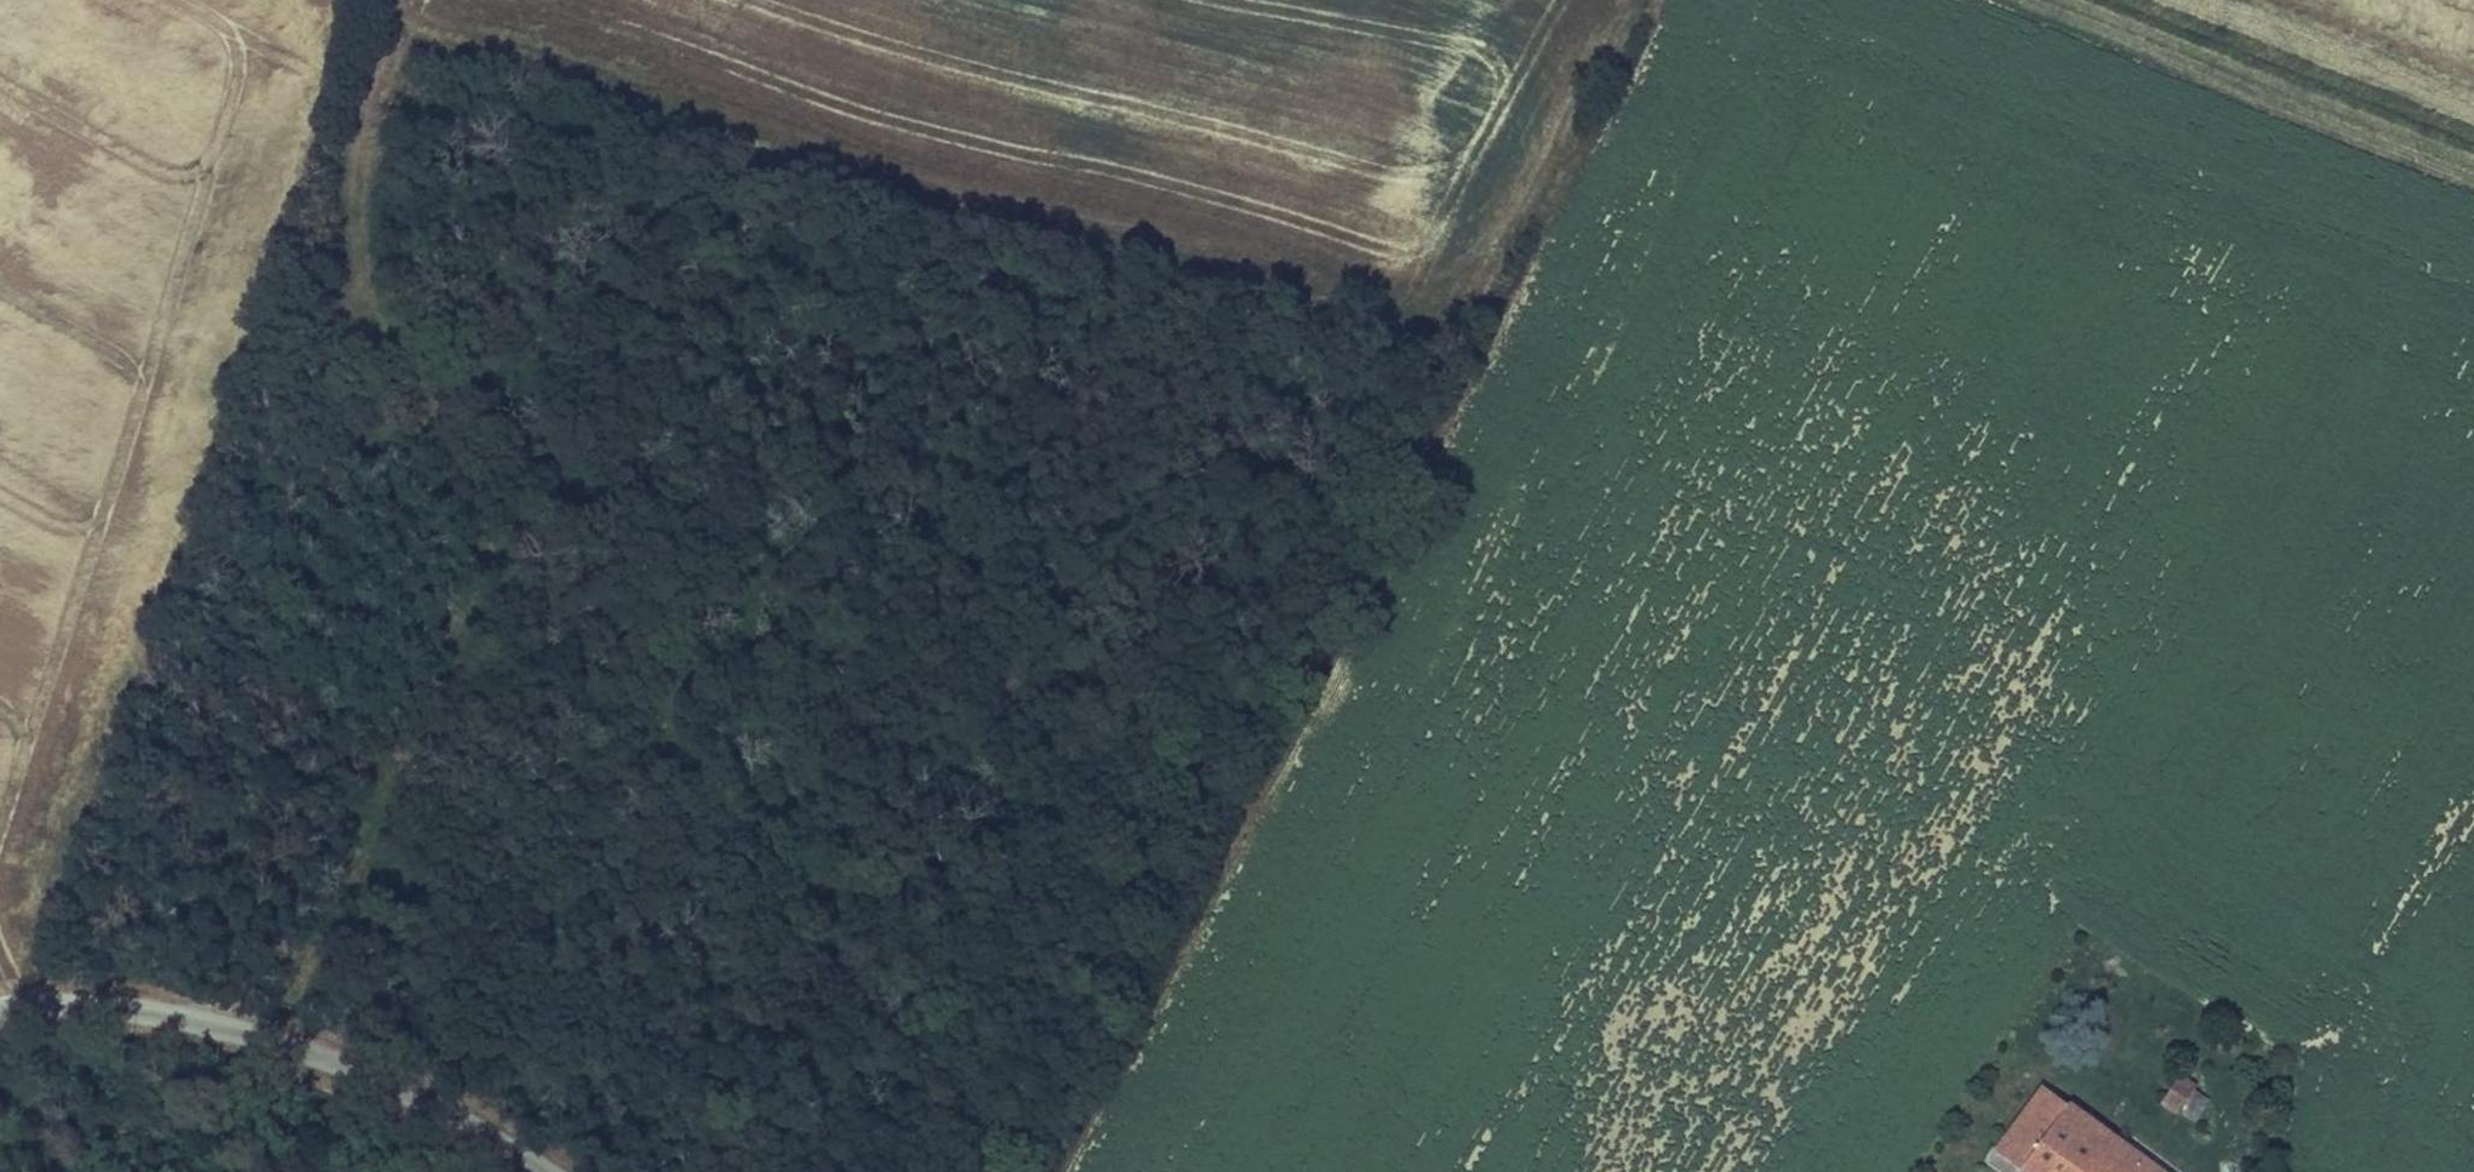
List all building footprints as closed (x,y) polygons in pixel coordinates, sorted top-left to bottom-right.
[(2215,1103),(2175,1077),(2159,1102),(2201,1128),(2215,1103)] [(2043,1090),(1998,1148),(2030,1171),(2154,1171),(2043,1090)]
